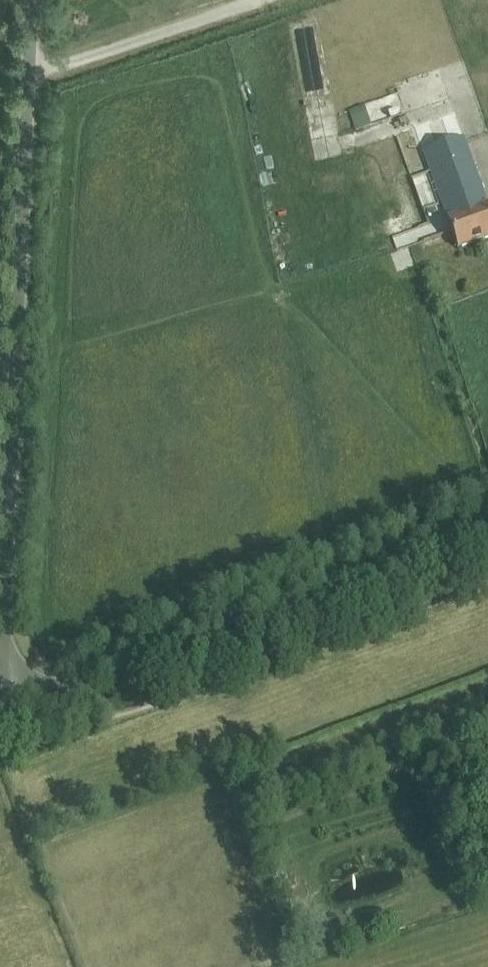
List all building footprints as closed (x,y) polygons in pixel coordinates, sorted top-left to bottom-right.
[(311,66),(314,125),(337,124),(334,64),(311,66)] [(402,93),(381,100),(384,109),(405,102),(402,93)] [(459,248),(487,237),(487,205),(454,111),(415,125),(459,248)] [(343,152),(342,137),(331,139),(330,131),(318,133),(321,155),(343,152)] [(380,182),(389,202),(428,186),(419,165),(380,182)] [(439,224),(431,197),(407,204),(416,232),(439,224)]
